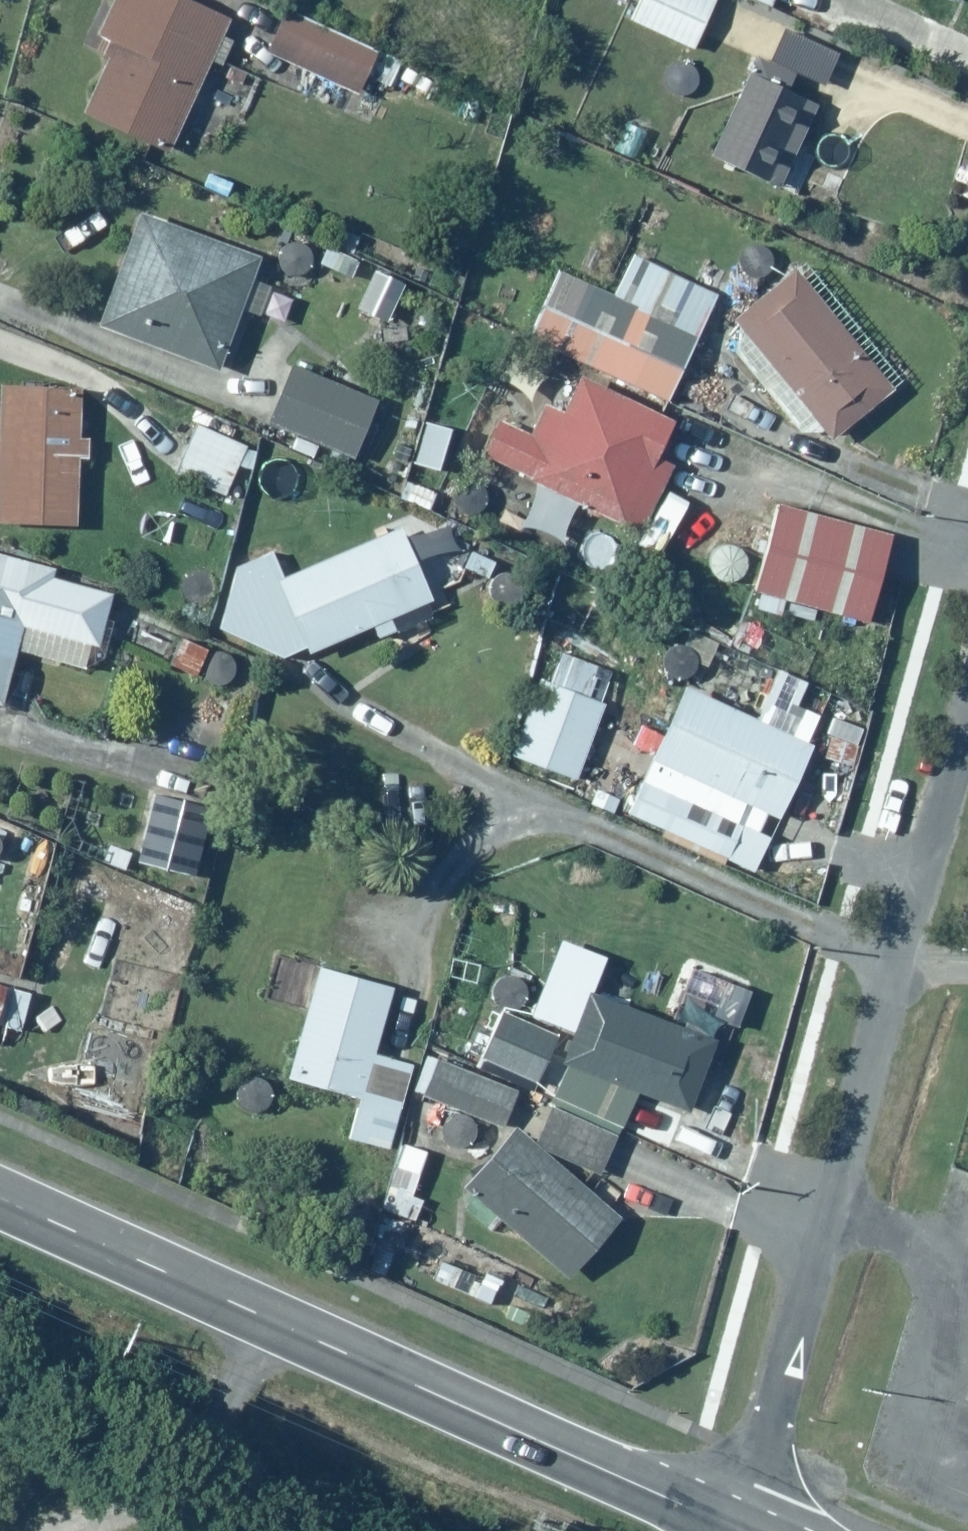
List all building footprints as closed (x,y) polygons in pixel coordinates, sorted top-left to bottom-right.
[(207,0),(108,0),(94,26),(120,40),(87,105),(168,146),(212,60),(222,65),(236,37),(221,30),(230,12),(207,0)] [(627,22),(693,51),(716,0),(637,0),(627,22)] [(401,60),(281,8),(261,55),(358,97),(365,80),(388,90),(401,60)] [(816,90),(757,59),(708,151),(794,196),(835,118),(809,104),(816,90)] [(255,259),(140,214),(99,319),(214,364),(236,308),(266,320),(279,286),(249,274),(255,259)] [(556,267),(523,336),(664,403),(716,293),(634,253),(614,295),(556,267)] [(903,378),(804,258),(734,316),(777,368),(758,383),(807,443),(820,432),(827,441),(903,378)] [(376,397),(291,361),(265,423),(290,433),(284,447),(344,472),(376,397)] [(669,415),(577,373),(559,411),(539,401),(525,432),(498,419),(479,461),(640,535),(672,464),(651,454),(669,415)] [(0,385),(0,520),(76,523),(78,456),(88,457),(89,438),(81,438),(83,387),(0,385)] [(452,419),(420,413),(408,467),(439,474),(452,419)] [(257,446),(195,421),(172,476),(225,498),(237,468),(246,472),(257,446)] [(778,503),(752,588),(865,623),(891,538),(778,503)] [(400,525),(281,575),(270,548),(230,566),(217,629),(281,656),(281,658),(368,622),(375,638),(397,628),(390,613),(430,596),(400,525)] [(0,546),(0,706),(2,706),(13,655),(84,671),(90,644),(99,646),(112,588),(47,573),(51,557),(0,546)] [(602,666),(551,650),(513,756),(578,780),(605,706),(589,701),(602,666)] [(760,725),(685,683),(619,808),(660,830),(657,835),(717,867),(738,826),(754,834),(765,812),(778,819),(815,749),(806,744),(831,697),(801,682),(789,705),(775,698),(760,725)] [(213,799),(150,787),(136,863),(199,875),(213,799)] [(393,984),(282,951),(268,999),(305,1010),(286,1073),(362,1095),(349,1140),(387,1151),(413,1064),(372,1052),(393,984)] [(643,1012),(593,991),(590,997),(576,991),(556,1040),(569,1045),(563,1058),(565,1059),(549,1096),(621,1127),(636,1091),(686,1112),(715,1043),(668,1023),(679,997),(653,986),(643,1012)] [(556,1034),(498,1005),(476,1053),(534,1080),(556,1034)] [(516,1088),(427,1055),(427,1056),(413,1092),(456,1113),(455,1113),(453,1114),(452,1115),(451,1116),(450,1117),(449,1118),(448,1119),(447,1120),(447,1121),(446,1123),(446,1124),(446,1126),(446,1127),(446,1128),(446,1130),(446,1131),(446,1133),(447,1134),(447,1135),(448,1137),(449,1138),(450,1139),(451,1140),(452,1141),(453,1142),(454,1142),(456,1143),(457,1144),(458,1144),(460,1144),(461,1144),(463,1144),(464,1144),(465,1144),(467,1144),(468,1143),(470,1143),(471,1142),(472,1141),(473,1140),(474,1139),(475,1138),(476,1137),(477,1136),(477,1134),(478,1133),(478,1132),(478,1130),(479,1129),(479,1127),(478,1126),(478,1124),(478,1123),(477,1122),(477,1120),(476,1119),(475,1118),(474,1117),(502,1127),(516,1088)] [(513,1127),(463,1179),(566,1277),(619,1221),(550,1155),(553,1151),(599,1173),(616,1136),(550,1105),(533,1143),(513,1127)] [(426,1148),(399,1142),(384,1212),(418,1219),(422,1200),(410,1197),(414,1176),(419,1177),(426,1148)]
